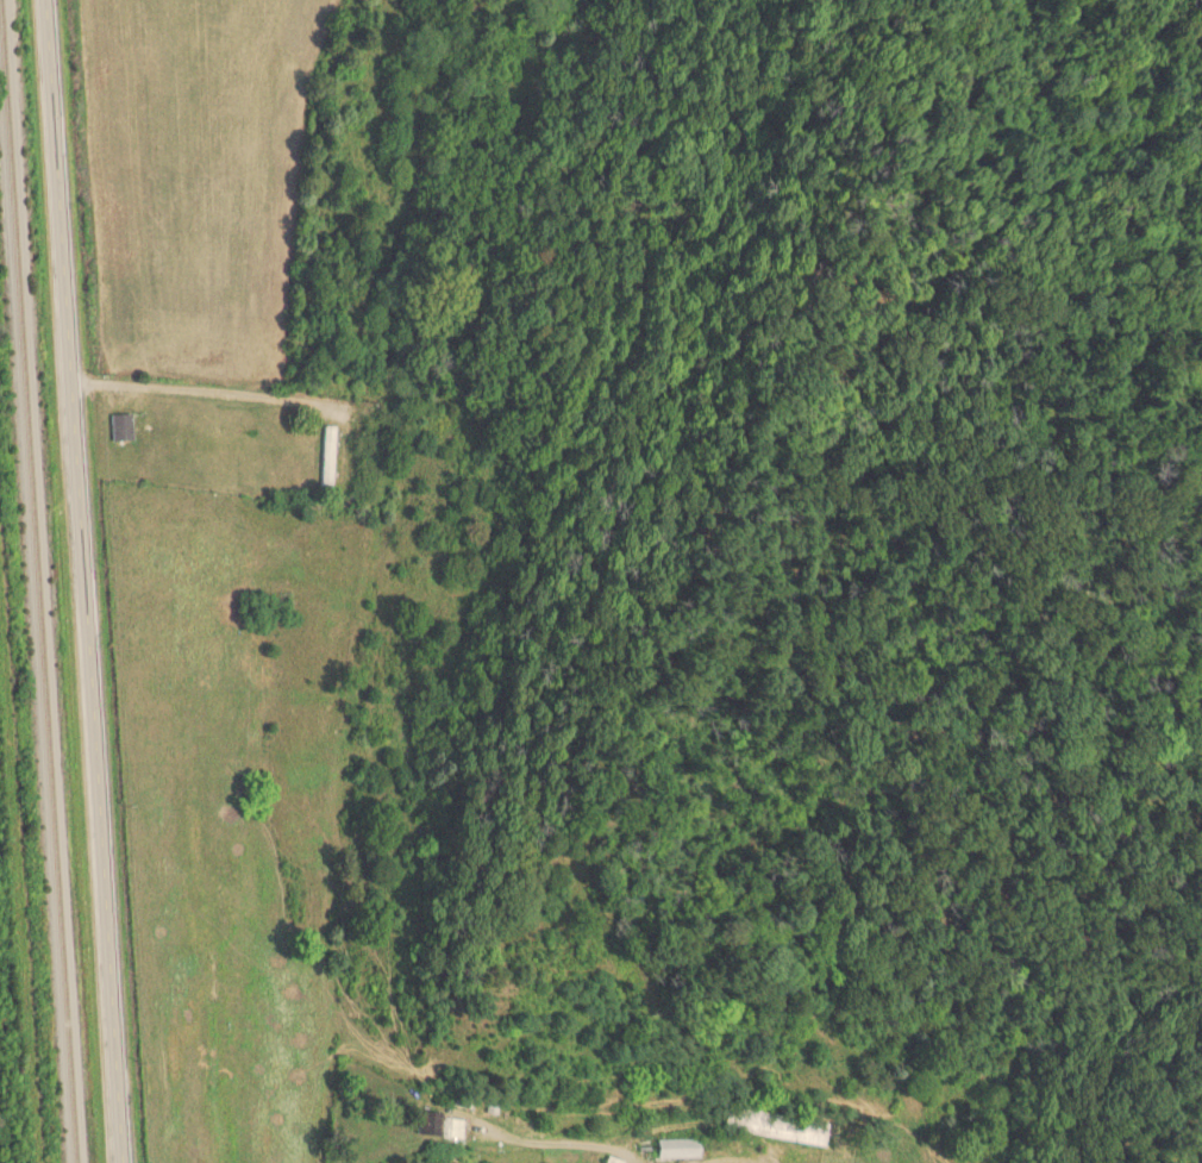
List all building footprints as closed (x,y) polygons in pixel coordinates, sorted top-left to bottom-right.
[(135,440),(134,414),(114,414),(114,440),(135,440)] [(326,425),(323,484),(333,484),(337,426),(326,425)] [(725,1129),(827,1147),(831,1123),(729,1105),(725,1129)] [(464,1139),(465,1115),(418,1113),(417,1136),(464,1139)] [(659,1158),(702,1158),(702,1139),(659,1139),(659,1158)]
